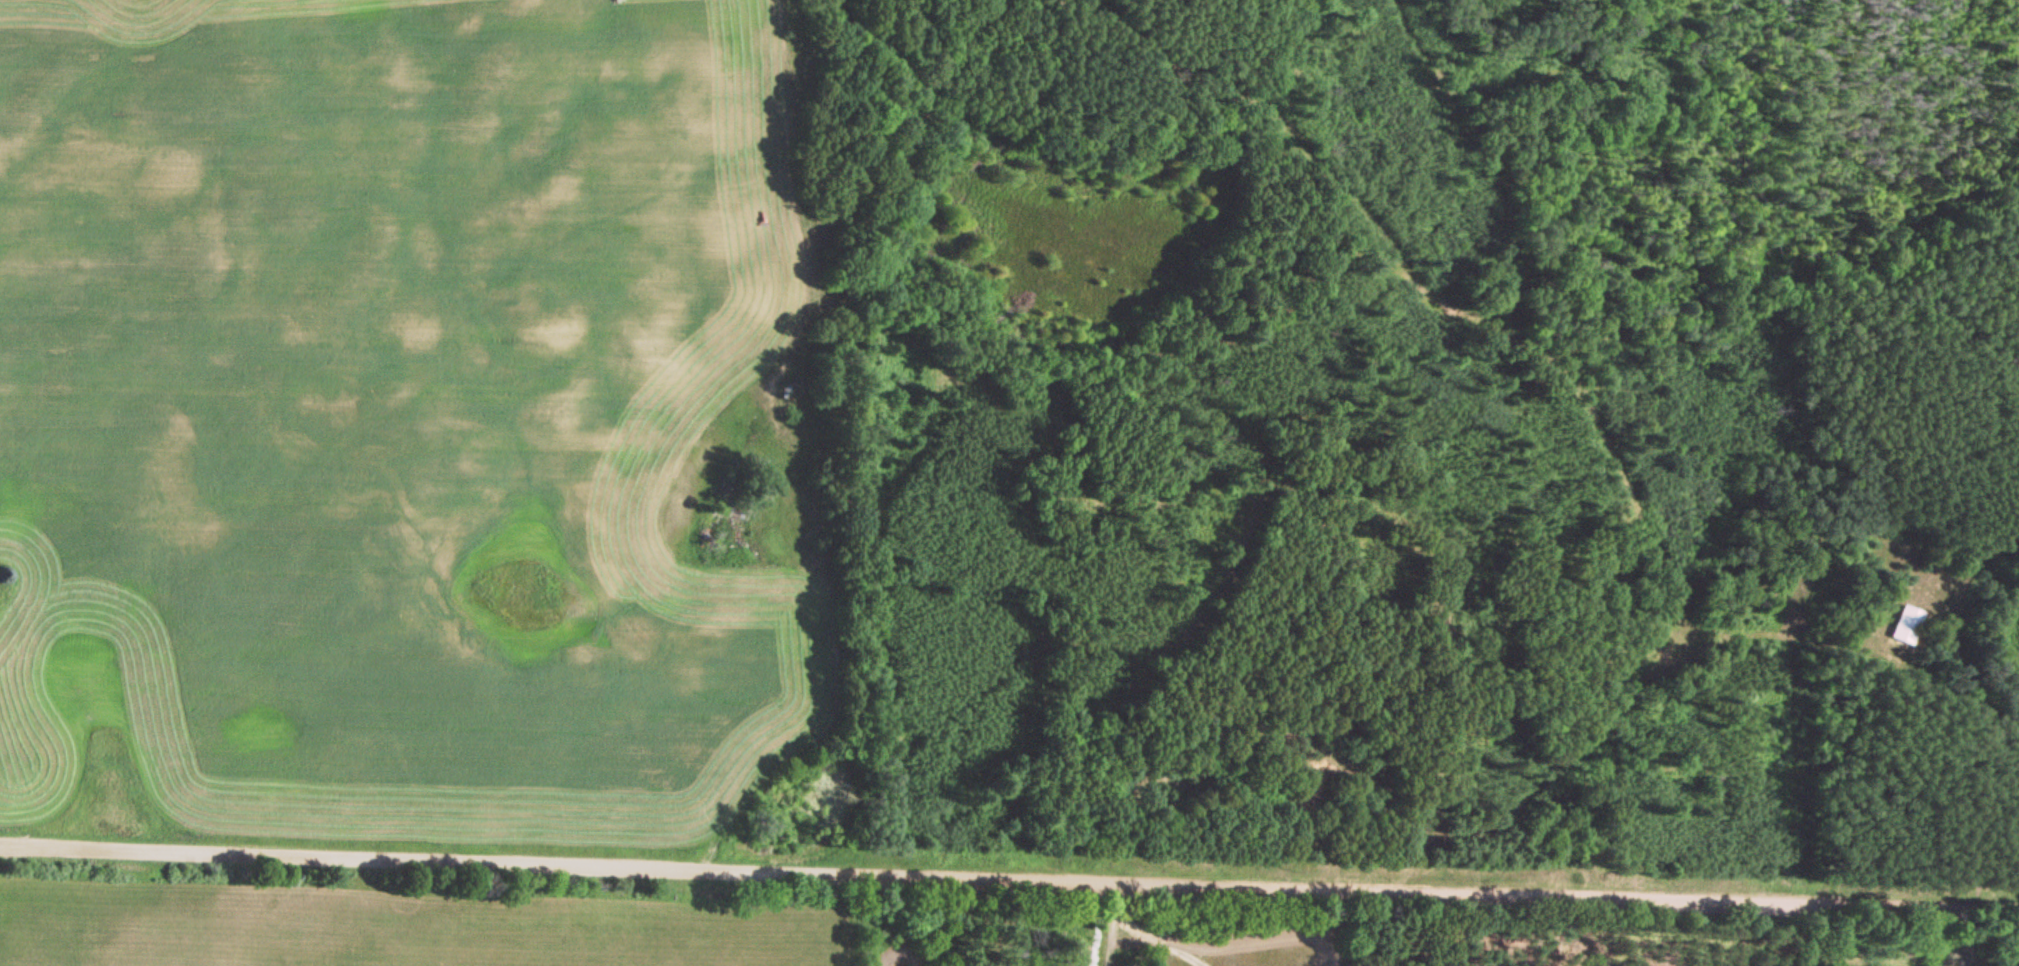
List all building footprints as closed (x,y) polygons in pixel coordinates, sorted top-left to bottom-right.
[(1891,638),(1912,645),(1923,612),(1901,605),(1891,638)]
